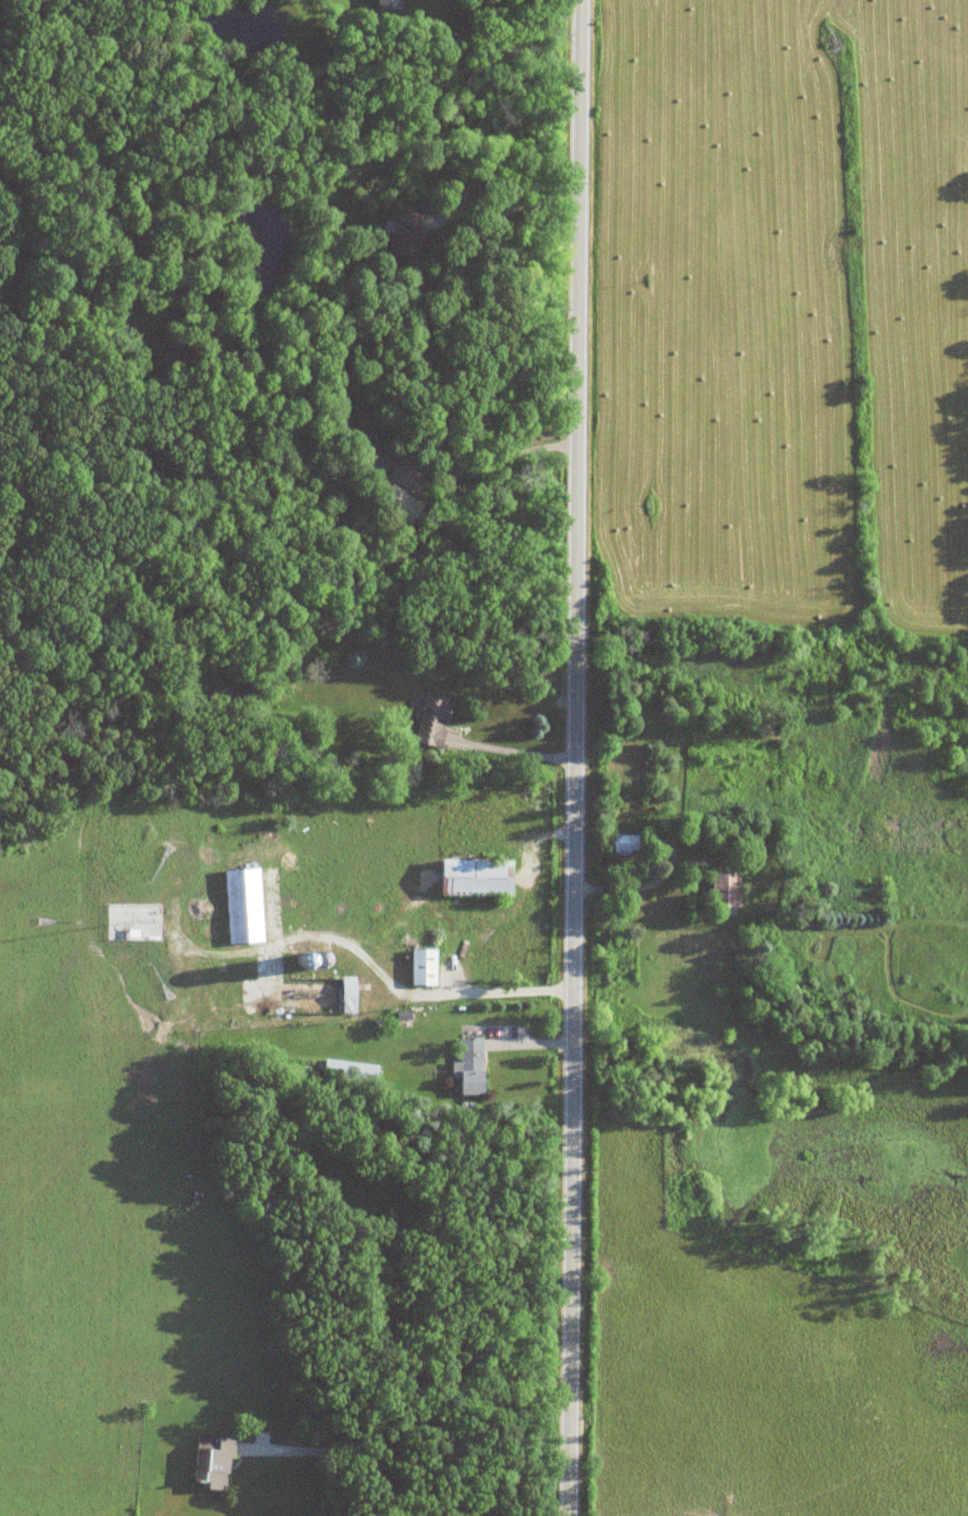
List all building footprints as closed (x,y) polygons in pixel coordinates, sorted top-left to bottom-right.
[(426,234),(404,225),(395,250),(416,258),(426,234)] [(442,748),(451,701),(425,696),(417,743),(442,748)] [(647,833),(616,833),(616,852),(647,852),(647,833)] [(515,858),(445,858),(445,895),(515,895),(515,858)] [(261,868),(227,869),(231,943),(265,942),(261,868)] [(743,906),(743,870),(715,870),(715,906),(743,906)] [(439,985),(439,948),(414,948),(414,985),(439,985)] [(343,1013),(357,1013),(357,977),(343,977),(343,1013)] [(454,1073),(462,1073),(463,1094),(485,1094),(485,1036),(461,1037),(462,1062),(454,1062),(454,1073)] [(380,1064),(325,1058),(323,1078),(378,1084),(380,1064)] [(233,1491),(236,1438),(199,1436),(196,1488),(233,1491)]
